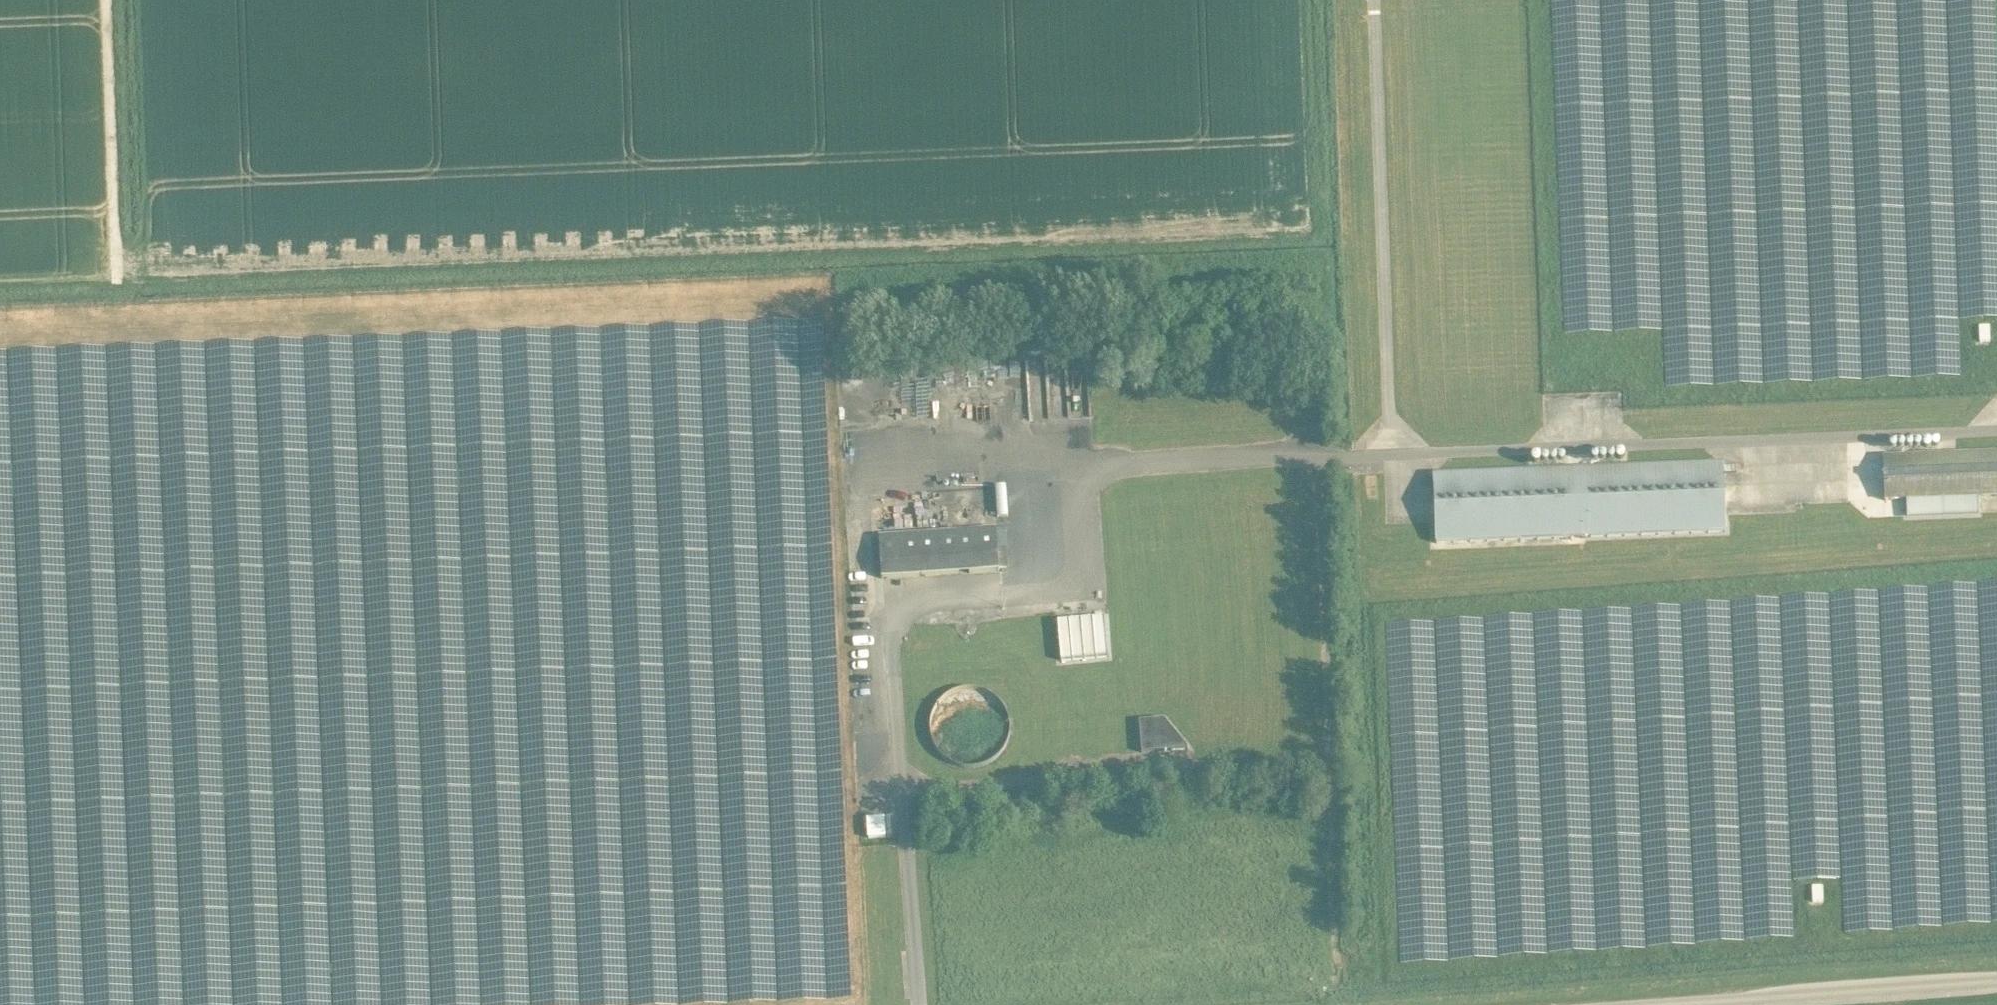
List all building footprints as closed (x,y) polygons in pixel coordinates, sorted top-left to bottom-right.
[(1037,407),(1035,355),(1014,355),(1015,407),(1037,407)] [(50,465),(49,416),(12,417),(13,465),(50,465)] [(1883,500),(1996,495),(1996,454),(1881,458),(1883,500)] [(1432,476),(1434,542),(1724,531),(1722,465),(1432,476)] [(880,531),(882,573),(988,568),(986,526),(880,531)] [(215,562),(217,596),(241,594),(240,586),(241,586),(239,558),(236,558),(235,544),(214,545),(216,562),(215,562)] [(294,649),(323,648),(319,557),(290,558),(294,649)] [(439,587),(415,589),(416,601),(440,598),(439,587)] [(382,590),(357,590),(357,614),(366,614),(366,626),(383,625),(382,590)] [(235,603),(211,604),(211,616),(236,615),(235,603)] [(1056,621),(1059,660),(1107,656),(1103,617),(1056,621)] [(15,779),(5,641),(0,641),(0,780),(15,779)] [(600,662),(602,732),(644,731),(643,707),(646,707),(645,674),(613,676),(612,661),(600,662)] [(1001,734),(1001,728),(1001,722),(999,715),(996,709),(990,702),(985,698),(978,695),(972,693),(964,692),(958,693),(950,696),(944,700),(940,703),(936,709),(932,715),(931,722),(930,729),(931,734),(933,741),(936,747),(941,754),(947,758),(954,761),(959,763),(967,764),(974,763),(982,760),(986,758),(991,753),(996,747),(999,741),(1001,734)] [(71,707),(72,697),(53,696),(53,707),(71,707)] [(223,708),(222,728),(244,728),(244,709),(223,708)] [(868,837),(884,835),(883,818),(866,819),(868,837)] [(509,846),(476,847),(476,876),(510,875),(509,846)] [(369,948),(417,946),(416,918),(368,920),(369,948)]
